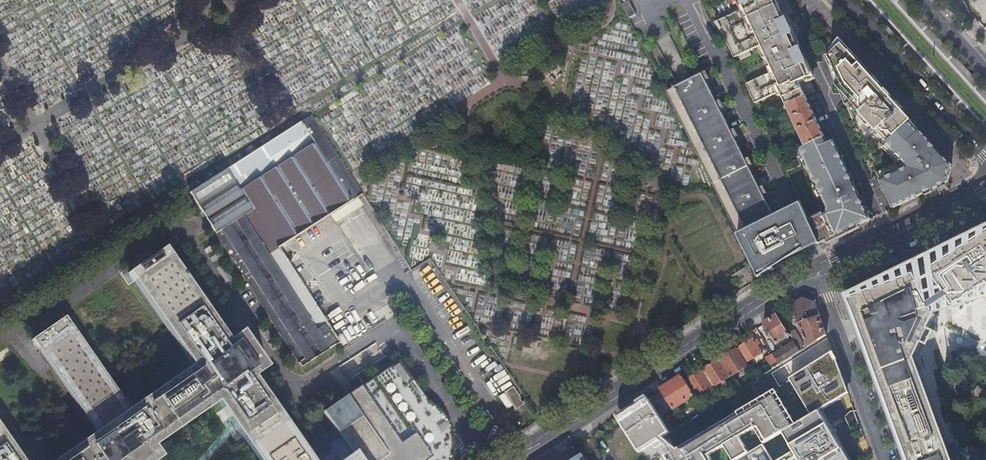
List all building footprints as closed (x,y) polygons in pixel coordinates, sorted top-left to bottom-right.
[(806,96),(800,82),(813,76),(786,18),(784,19),(775,0),(742,0),(745,7),(715,22),(724,35),(726,38),(731,50),(734,57),(763,44),(775,70),(746,83),(748,87),(755,103),(781,91),(787,104),(806,96)] [(631,2),(623,5),(630,19),(638,16),(631,2)] [(912,121),(843,44),(830,56),(841,80),(837,83),(837,87),(861,113),(859,115),(879,137),(890,125),(900,135),(912,121)] [(809,221),(801,203),(775,217),(764,195),(768,193),(764,186),(760,188),(750,166),(754,164),(750,158),(746,160),(735,138),(739,136),(736,129),(732,131),(721,110),(725,108),(722,101),(718,103),(707,81),(711,79),(708,72),(703,75),(693,79),(667,92),(760,278),(786,261),(820,245),(809,221)] [(825,137),(806,96),(787,104),(807,146),(825,137)] [(311,114),(189,192),(302,367),(340,343),(279,248),(363,194),(311,114)] [(952,165),(912,121),(900,135),(889,147),(912,168),(880,181),(894,209),(903,204),(949,182),(952,165)] [(832,134),(825,137),(807,146),(795,152),(801,165),(823,214),(809,221),(820,245),(871,220),(832,134)] [(801,165),(787,171),(801,203),(809,221),(823,214),(801,165)] [(931,303),(916,274),(847,300),(906,459),(955,459),(918,359),(924,345),(931,348),(938,332),(931,329),(934,323),(937,316),(934,309),(949,299),(955,309),(985,288),(985,233),(930,271),(945,294),(931,303)] [(414,252),(443,252),(443,246),(432,246),(432,237),(413,237),(414,252)] [(255,376),(269,366),(243,329),(229,339),(165,247),(128,272),(192,365),(129,408),(65,316),(32,339),(96,432),(56,459),(158,459),(163,456),(155,446),(218,402),(234,425),(259,459),(313,459),(255,376)] [(455,272),(453,279),(484,286),(487,274),(470,271),(473,256),(449,251),(444,270),(455,272)] [(802,298),(791,305),(808,347),(818,341),(827,336),(814,303),(802,298)] [(790,334),(777,315),(763,323),(776,343),(790,334)] [(794,331),(790,334),(801,352),(805,349),(794,331)] [(737,349),(746,363),(761,353),(757,346),(759,345),(756,340),(754,342),(752,339),(737,349)] [(779,365),(799,353),(793,343),(773,355),(779,365)] [(720,360),(730,377),(747,366),(746,363),(737,349),(720,360)] [(772,370),(779,365),(773,355),(772,353),(765,358),(772,370)] [(427,398),(399,358),(314,417),(329,439),(337,433),(353,456),(347,459),(453,459),(454,455),(455,447),(455,440),(455,435),(453,428),(451,423),(448,419),(444,413),(440,408),(435,404),(427,398)] [(703,370),(714,387),(730,377),(720,360),(703,370)] [(703,394),(714,387),(703,370),(685,381),(695,396),(702,391),(703,394)] [(682,376),(661,389),(674,409),(685,401),(688,407),(698,401),(695,396),(685,381),(682,376)] [(523,403),(512,387),(504,392),(514,408),(523,403)] [(725,443),(734,459),(737,459),(750,453),(740,435),(755,426),(765,442),(797,424),(779,392),(679,449),(674,452),(667,456),(669,459),(709,459),(706,454),(725,443)] [(647,396),(617,415),(640,451),(660,439),(664,436),(670,432),(647,396)] [(859,423),(854,410),(847,414),(851,426),(859,423)] [(831,431),(829,432),(818,413),(783,433),(791,448),(794,453),(783,459),(849,459),(831,431)] [(0,427),(0,459),(23,459),(0,427)] [(664,436),(660,439),(669,447),(674,452),(679,449),(664,436)] [(762,446),(738,459),(770,459),(762,446)] [(794,453),(791,448),(774,459),(775,459),(783,459),(794,453)]
